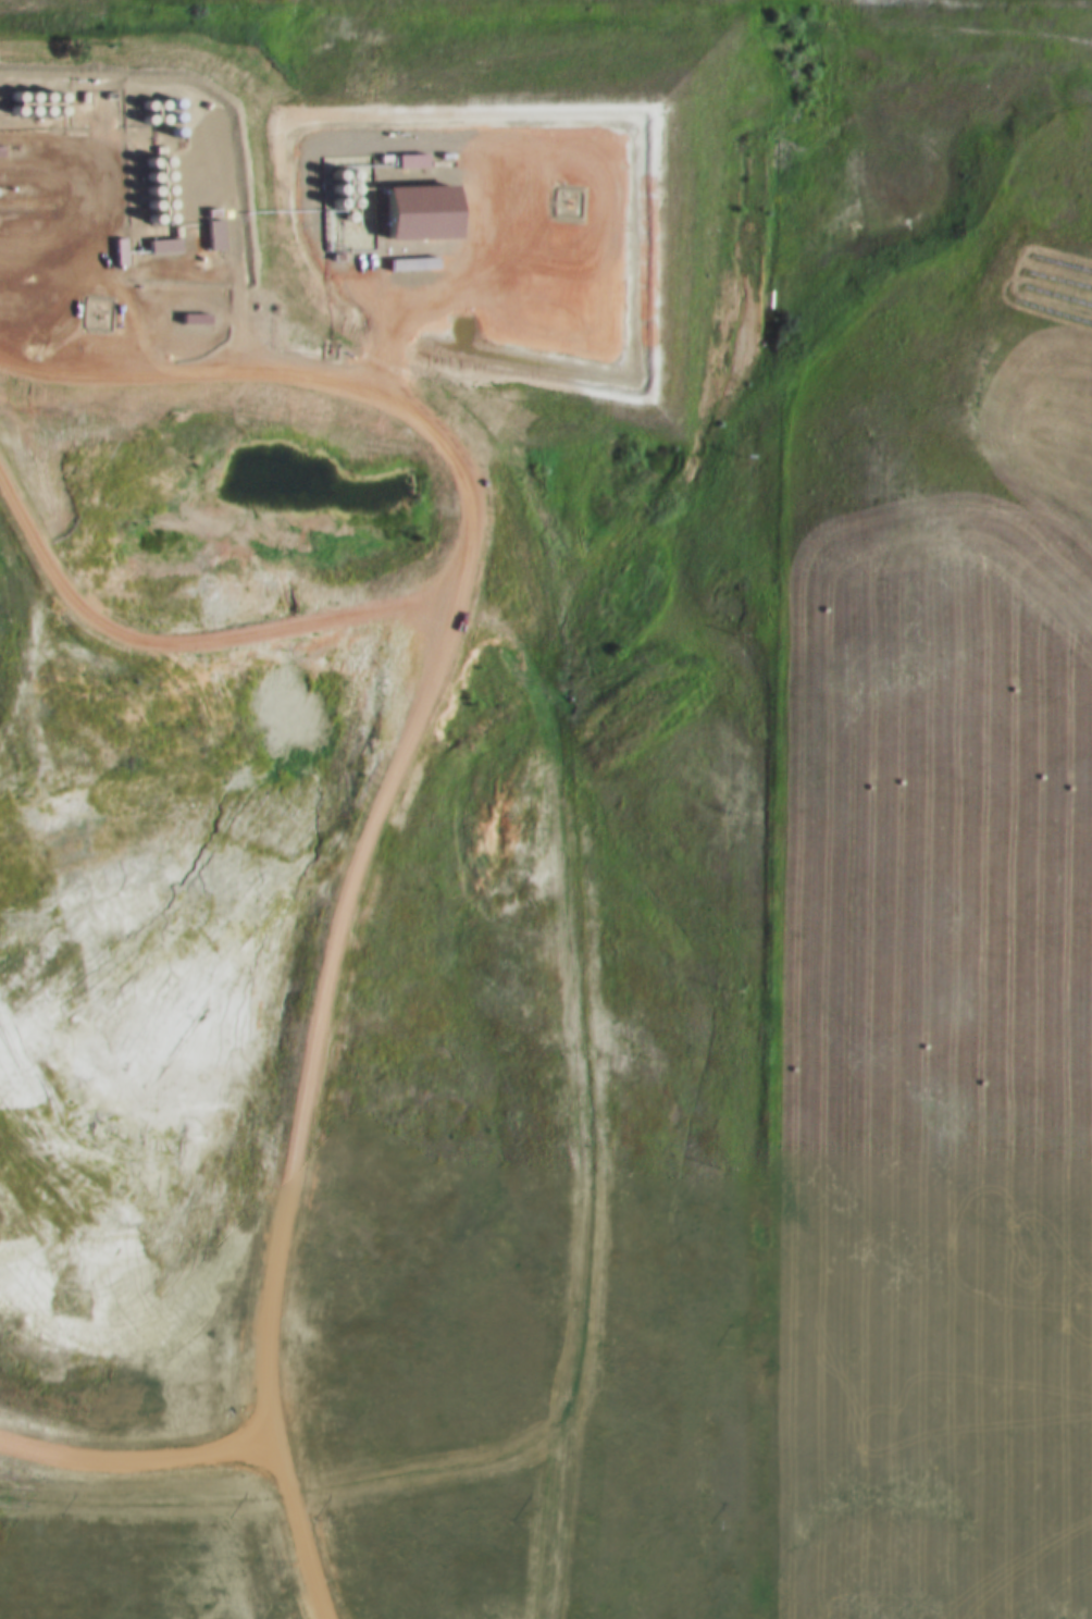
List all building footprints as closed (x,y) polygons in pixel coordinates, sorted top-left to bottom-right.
[(227,222),(212,222),(212,253),(227,253),(227,222)] [(153,241),(153,254),(184,254),(184,241),(153,241)]
